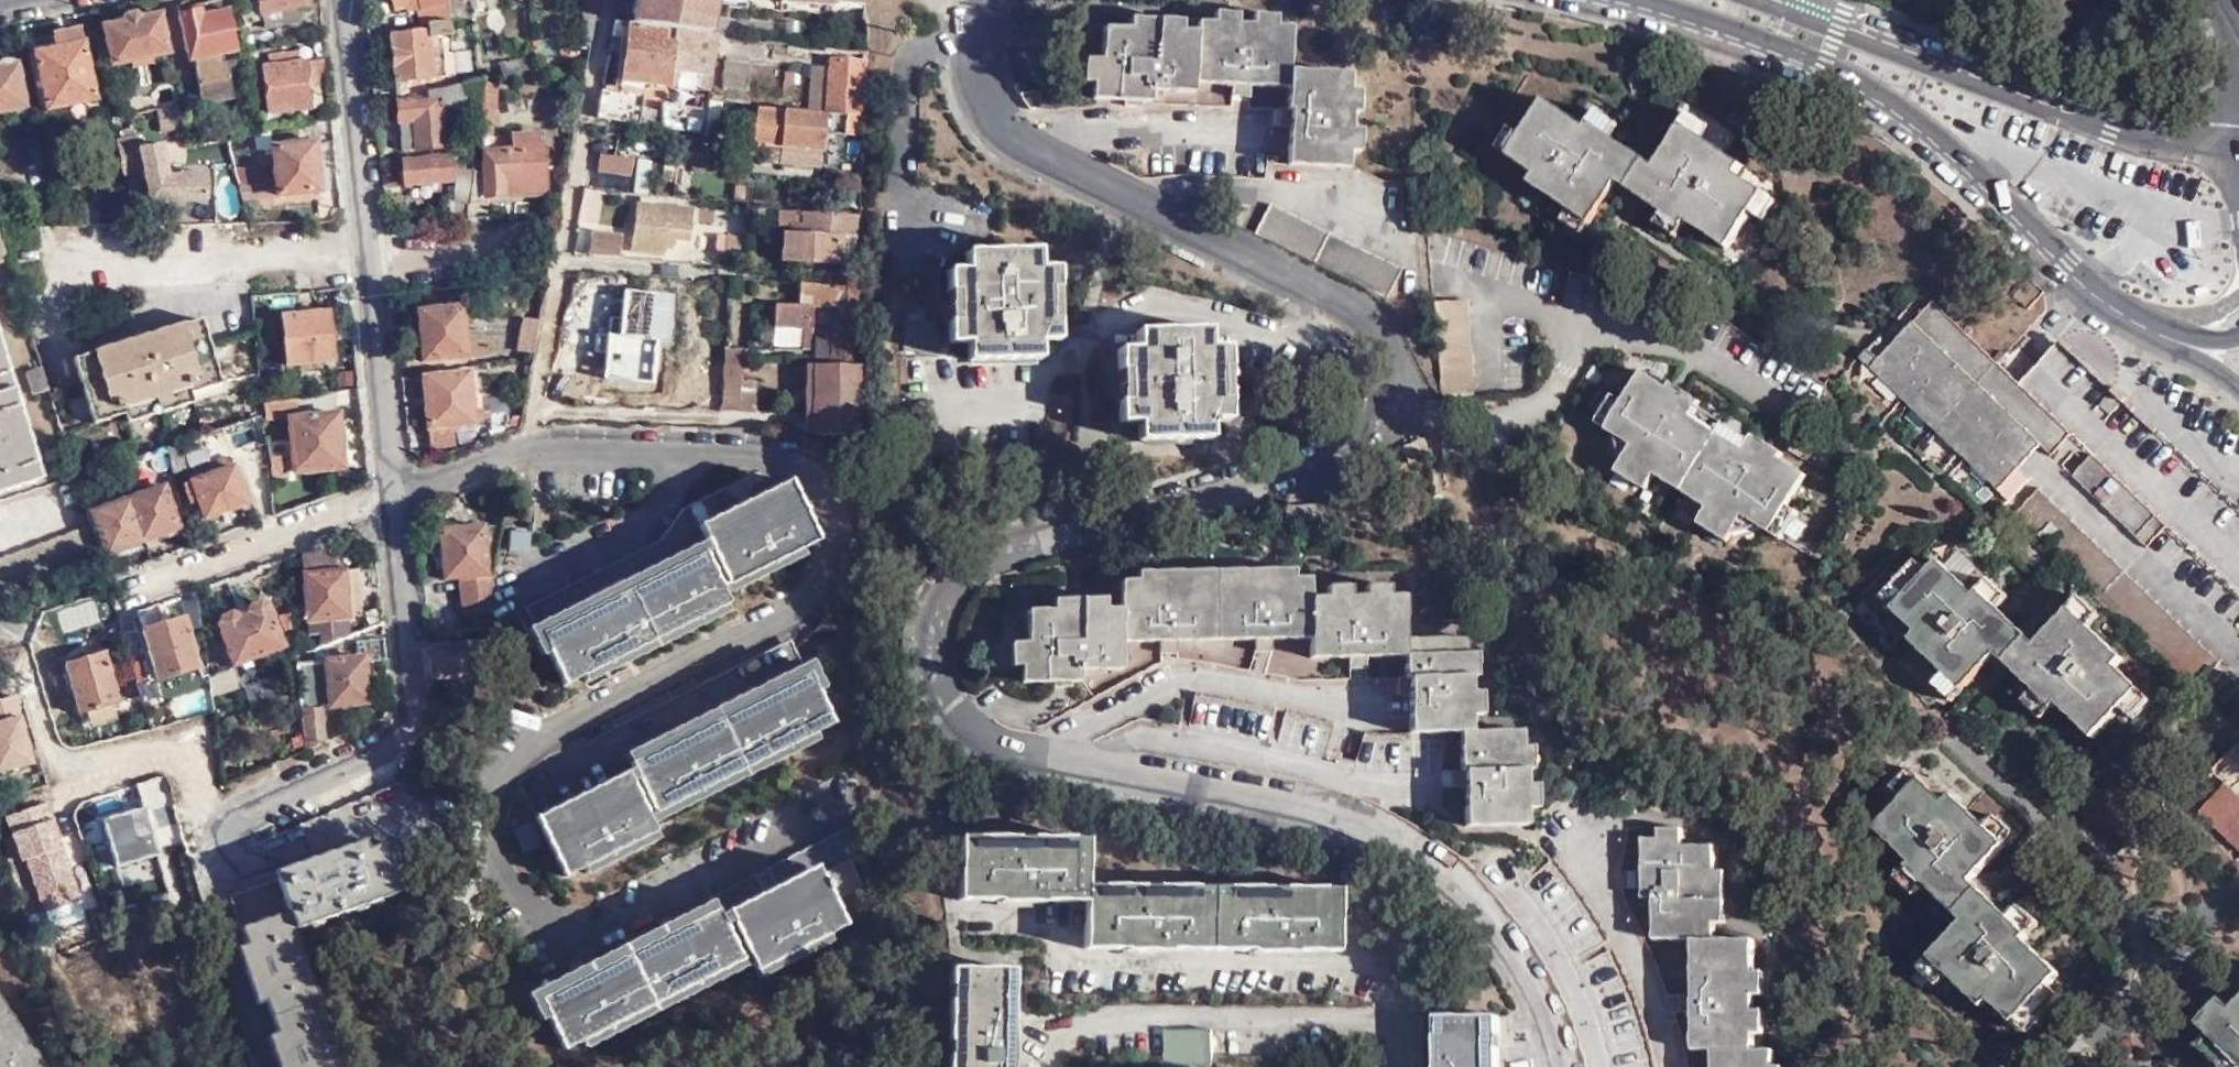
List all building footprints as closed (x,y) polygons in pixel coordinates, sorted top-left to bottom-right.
[(299,5),(313,2),(312,0),(248,0),(252,15),(266,12),(299,5)] [(429,22),(452,18),(450,0),(396,0),(398,13),(419,8),(421,24),(429,22)] [(452,18),(470,16),(468,0),(450,0),(452,18)] [(604,0),(588,0),(586,14),(589,14),(587,22),(588,22),(587,44),(596,44),(601,16),(604,0)] [(723,14),(725,0),(642,0),(642,3),(723,14)] [(684,26),(720,30),(723,14),(642,3),(638,20),(672,25),(684,26)] [(87,4),(21,18),(25,34),(90,22),(87,4)] [(302,21),(299,5),(266,12),(270,28),(302,21)] [(203,7),(182,11),(192,61),(201,60),(209,102),(237,98),(232,59),(223,61),(220,55),(241,51),(232,11),(206,16),(203,7)] [(1128,12),(1128,22),(1102,19),(1100,54),(1084,54),(1081,76),(1094,78),(1093,92),(1122,93),(1150,94),(1150,93),(1151,83),(1194,86),(1194,76),(1241,79),(1287,81),(1287,101),(1291,102),(1290,129),(1290,157),(1348,161),(1348,146),(1359,147),(1359,125),(1350,125),(1350,109),(1359,109),(1358,87),(1350,87),(1350,69),(1291,66),(1290,20),(1277,20),(1274,12),(1252,11),(1252,18),(1239,17),(1239,8),(1214,9),(1214,15),(1198,17),(1197,24),(1181,23),(1179,15),(1128,12)] [(164,12),(106,24),(115,65),(173,52),(164,12)] [(619,16),(617,31),(633,34),(627,74),(649,78),(673,82),(682,37),(670,37),(672,25),(638,20),(633,19),(619,16)] [(456,72),(452,18),(429,22),(430,30),(394,34),(398,79),(402,79),(404,97),(405,97),(460,83),(459,74),(454,75),(454,73),(456,72)] [(682,37),(673,82),(682,83),(685,69),(710,72),(706,86),(716,88),(723,31),(720,30),(684,26),(682,37)] [(57,35),(59,45),(88,39),(86,29),(57,35)] [(88,39),(59,45),(38,50),(51,108),(100,98),(88,39)] [(275,63),(265,65),(272,112),(326,105),(324,84),(330,83),(328,57),(309,59),(302,60),(298,50),(274,54),(275,63)] [(504,62),(504,74),(537,66),(536,50),(524,54),(525,59),(504,62)] [(755,54),(729,52),(726,79),(752,81),(755,54)] [(834,65),(831,108),(833,108),(851,111),(853,111),(868,113),(868,59),(835,54),(834,65)] [(27,104),(19,63),(0,66),(0,110),(27,104)] [(812,105),(831,108),(834,65),(822,63),(817,63),(812,105)] [(404,97),(403,97),(408,147),(448,141),(445,104),(481,97),(480,79),(461,83),(460,83),(405,97),(404,97)] [(504,81),(480,79),(481,97),(484,105),(483,135),(495,133),(496,111),(504,81)] [(606,84),(601,112),(647,118),(649,102),(651,89),(606,84)] [(669,105),(667,121),(711,126),(715,93),(716,91),(705,90),(703,98),(671,93),(669,105)] [(717,95),(712,127),(726,129),(731,97),(717,95)] [(1628,179),(1648,192),(1669,163),(1619,129),(1599,116),(1595,121),(1556,95),(1534,127),(1519,147),(1546,165),(1539,176),(1578,202),(1579,203),(1599,218),(1600,218),(1622,188),(1628,179)] [(163,106),(166,128),(188,124),(184,101),(163,106)] [(800,103),(790,101),(790,108),(786,141),(830,146),(832,124),(833,108),(831,108),(812,105),(800,103)] [(1608,101),(1599,116),(1619,129),(1628,115),(1608,101)] [(667,121),(669,105),(649,102),(647,118),(667,121)] [(762,105),(756,155),(783,157),(784,152),(786,141),(790,108),(762,105)] [(851,127),(853,111),(851,111),(833,108),(832,124),(851,127)] [(1705,109),(1696,122),(1717,136),(1725,123),(1705,109)] [(853,111),(851,127),(851,131),(867,133),(868,113),(853,111)] [(1508,139),(1519,147),(1534,127),(1521,119),(1508,139)] [(1669,163),(1648,192),(1673,208),(1694,223),(1696,224),(1700,217),(1739,242),(1763,209),(1776,188),(1752,171),(1757,163),(1717,136),(1696,122),(1672,158),(1669,163)] [(487,167),(477,167),(475,202),(490,200),(491,196),(554,192),(552,146),(547,145),(546,132),(515,133),(516,148),(487,149),(487,167)] [(144,135),(122,140),(129,173),(150,169),(156,197),(214,196),(213,171),(185,172),(185,175),(173,175),(167,142),(146,146),(144,135)] [(713,162),(707,140),(706,141),(691,144),(697,167),(713,162)] [(830,146),(786,141),(784,152),(828,159),(830,146)] [(280,181),(244,187),(247,201),(324,191),(318,144),(276,150),(280,178),(280,181)] [(641,154),(610,149),(607,169),(638,172),(641,154)] [(475,202),(477,167),(466,168),(463,151),(409,157),(412,183),(456,179),(458,202),(475,202)] [(280,181),(280,178),(257,182),(254,166),(240,168),(244,184),(244,187),(280,181)] [(752,198),(763,199),(766,176),(743,174),(740,197),(752,198)] [(1789,197),(1776,188),(1763,209),(1776,217),(1789,197)] [(1270,196),(1256,223),(1353,274),(1386,287),(1398,261),(1270,196)] [(696,203),(642,198),(639,243),(670,247),(670,243),(672,221),(695,223),(696,203)] [(1591,228),(1599,218),(1579,203),(1570,215),(1591,228)] [(860,210),(782,205),(781,217),(802,218),(802,229),(787,227),(786,255),(858,261),(860,210)] [(1686,234),(1694,223),(1673,208),(1666,219),(1686,234)] [(681,235),(693,236),(695,223),(672,221),(670,243),(680,244),(681,235)] [(601,224),(598,246),(630,250),(632,227),(601,224)] [(13,259),(2,229),(0,230),(0,262),(13,259)] [(731,249),(747,252),(748,231),(733,230),(731,249)] [(1040,260),(1038,243),(968,244),(969,261),(949,262),(948,335),(968,335),(968,353),(1008,352),(1041,351),(1041,334),(1059,333),(1059,259),(1040,260)] [(2030,298),(2043,285),(2028,270),(2016,284),(2030,298)] [(839,282),(817,279),(817,299),(826,301),(842,302),(849,302),(847,337),(846,342),(876,344),(876,342),(876,285),(839,282)] [(1881,325),(1857,348),(1937,423),(2201,670),(2219,652),(2019,459),(2043,435),(2238,624),(2238,586),(2161,510),(2186,485),(2098,399),(2112,384),(2059,333),(2020,372),(1934,291),(1920,305),(1891,335),(1881,325)] [(1467,292),(1435,293),(1445,392),(1478,388),(1467,292)] [(1909,295),(1881,325),(1891,335),(1920,305),(1909,295)] [(826,319),(826,301),(817,299),(797,298),(796,318),(819,319),(826,319)] [(847,337),(849,302),(842,302),(842,311),(838,311),(838,316),(833,316),(833,342),(846,342),(847,337)] [(466,309),(424,313),(430,362),(471,357),(466,309)] [(335,312),(291,313),(295,362),(340,360),(335,312)] [(208,313),(84,354),(104,420),(135,411),(138,421),(203,399),(200,388),(231,378),(208,313)] [(819,319),(796,318),(795,333),(819,333),(819,319)] [(542,355),(547,322),(532,320),(527,351),(542,355)] [(260,342),(275,341),(274,321),(258,323),(260,342)] [(1208,324),(1138,324),(1138,342),(1117,341),(1116,416),(1136,415),(1137,432),(1173,431),(1210,430),(1210,414),(1229,415),(1227,340),(1209,340),(1208,324)] [(45,480),(0,333),(0,493),(45,480)] [(876,344),(846,342),(845,349),(833,349),(833,360),(876,363),(876,357),(876,344)] [(618,343),(601,343),(603,366),(621,364),(618,343)] [(763,406),(764,379),(752,378),(744,378),(745,350),(745,347),(733,347),(732,355),(731,377),(731,384),(730,405),(763,406)] [(643,390),(662,391),(665,353),(646,352),(643,390)] [(731,384),(731,377),(732,355),(665,353),(662,391),(709,393),(710,384),(731,384)] [(876,363),(833,360),(832,426),(835,427),(876,428),(876,363)] [(1625,395),(1607,423),(1633,440),(1615,467),(1643,487),(1656,469),(1709,502),(1700,520),(1727,539),(1746,510),(1773,526),(1790,499),(1808,467),(1783,450),(1783,444),(1774,438),(1759,429),(1755,433),(1747,444),(1721,427),(1694,409),(1700,399),(1703,394),(1687,384),(1673,375),(1668,378),(1644,364),(1625,395)] [(474,373),(431,378),(435,428),(460,426),(479,425),(477,410),(474,373)] [(47,375),(34,380),(39,394),(52,391),(47,375)] [(2210,477),(2112,384),(2098,399),(2186,485),(2195,492),(2210,477)] [(1594,417),(1607,423),(1625,395),(1612,388),(1594,417)] [(1727,417),(1700,399),(1694,409),(1721,427),(1747,444),(1755,433),(1727,417)] [(267,404),(268,416),(268,420),(291,416),(288,400),(267,404)] [(489,409),(477,410),(479,425),(490,424),(489,409)] [(345,411),(298,416),(304,470),(349,466),(345,411)] [(460,426),(435,428),(436,447),(462,445),(460,426)] [(2238,634),(2238,624),(2043,435),(2019,459),(2219,652),(2238,634)] [(1422,436),(1402,446),(1409,461),(1431,451),(1422,436)] [(296,439),(278,440),(280,457),(297,455),(296,439)] [(190,468),(185,441),(171,445),(178,472),(190,468)] [(297,455),(280,457),(281,472),(299,470),(297,455)] [(195,480),(188,483),(193,497),(200,494),(209,518),(253,502),(240,463),(195,480)] [(539,482),(522,482),(524,498),(540,497),(539,482)] [(169,483),(99,510),(115,552),(185,527),(169,483)] [(823,535),(796,483),(706,530),(732,581),(823,535)] [(653,539),(528,605),(566,684),(728,603),(695,535),(706,530),(690,496),(653,539)] [(1800,506),(1790,499),(1773,526),(1784,532),(1800,506)] [(473,617),(495,619),(511,529),(446,536),(454,583),(466,585),(473,617)] [(538,530),(520,529),(518,547),(536,550),(538,530)] [(1965,545),(1950,560),(1968,578),(1983,563),(1965,545)] [(339,552),(307,554),(314,637),(325,635),(327,648),(354,638),(350,575),(342,575),(339,552)] [(2033,693),(2049,709),(2056,704),(2092,741),(2125,707),(2142,689),(2121,667),(2127,658),(2095,626),(2077,608),(2055,631),(2043,643),(2031,631),(2005,606),(1986,589),(1983,592),(1968,578),(1950,560),(1946,556),(1935,566),(1921,554),(1901,575),(1915,589),(1903,601),(1900,603),(1922,623),(1913,632),(1953,668),(1970,685),(1997,659),(2033,693)] [(1465,818),(1527,819),(1526,803),(1536,801),(1535,781),(1525,779),(1524,764),(1532,763),(1531,740),(1521,740),(1519,721),(1470,723),(1470,709),(1480,708),(1480,686),(1470,685),(1469,671),(1476,668),(1475,646),(1466,646),(1465,631),(1405,632),(1405,590),(1389,589),(1388,578),(1364,579),(1364,589),(1349,589),(1348,579),(1326,579),(1326,589),(1311,589),(1311,571),(1294,570),(1294,561),(1139,563),(1138,573),(1121,574),(1121,601),(1105,602),(1104,591),(1054,592),(1053,601),(1027,601),(1027,636),(1009,637),(1008,658),(1020,658),(1021,675),(1064,674),(1080,674),(1082,662),(1121,662),(1122,634),(1172,633),(1265,631),(1311,630),(1312,652),(1358,651),(1405,650),(1406,669),(1410,670),(1410,698),(1411,724),(1376,726),(1365,725),(1353,764),(1382,772),(1411,766),(1412,725),(1461,722),(1461,762),(1466,763),(1466,777),(1465,818)] [(1889,589),(1903,601),(1915,589),(1901,575),(1889,589)] [(1999,576),(1986,589),(2005,606),(2016,593),(1999,576)] [(473,617),(466,585),(471,637),(492,635),(495,619),(473,617)] [(2090,598),(2077,608),(2095,626),(2107,613),(2090,598)] [(276,609),(224,627),(238,667),(254,661),(289,649),(276,609)] [(189,622),(149,634),(165,685),(204,673),(189,622)] [(142,635),(130,639),(144,689),(153,686),(158,685),(142,635)] [(454,651),(442,652),(446,684),(484,684),(492,635),(453,640),(454,651)] [(301,666),(308,755),(330,747),(326,709),(371,705),(369,677),(392,674),(389,642),(363,646),(364,662),(301,666)] [(718,716),(631,760),(654,809),(831,719),(794,643),(703,686),(718,716)] [(435,653),(438,683),(446,684),(442,652),(435,653)] [(72,672),(55,676),(60,693),(76,689),(85,718),(125,706),(110,655),(70,667),(72,672)] [(238,667),(213,676),(216,699),(234,694),(263,684),(254,661),(238,667)] [(1961,694),(1970,685),(1953,668),(1942,677),(1961,694)] [(158,704),(153,686),(144,689),(149,707),(158,704)] [(2153,699),(2142,689),(2125,707),(2136,718),(2153,699)] [(2039,719),(2049,709),(2033,693),(2022,702),(2039,719)] [(36,766),(14,695),(0,700),(0,777),(36,766)] [(1334,717),(1289,705),(1276,744),(1322,757),(1334,717)] [(2228,777),(2238,788),(2238,742),(2236,739),(2213,761),(2228,777)] [(1898,769),(1910,782),(1928,763),(1915,752),(1898,769)] [(1928,763),(1910,782),(1878,811),(1914,847),(1911,852),(1929,870),(1963,904),(1933,938),(1951,957),(1989,995),(1998,987),(2021,1009),(2037,993),(2054,1008),(2077,986),(2063,970),(2070,962),(2035,929),(2039,925),(2022,908),(2021,906),(2003,888),(1989,874),(1999,863),(2021,840),(2005,822),(1968,786),(1957,796),(1928,763)] [(2228,777),(2204,800),(2238,834),(2238,788),(2228,777)] [(626,782),(538,827),(564,880),(654,835),(626,782)] [(48,802),(70,864),(81,860),(68,823),(69,822),(60,798),(48,802)] [(48,803),(2,818),(35,918),(82,903),(48,803)] [(117,869),(158,855),(142,808),(101,822),(117,869)] [(2015,813),(2005,822),(2021,840),(2032,829),(2015,813)] [(707,915),(531,1006),(556,1057),(732,965),(715,932),(728,925),(753,975),(845,928),(833,901),(862,886),(851,862),(870,852),(869,816),(762,872),(776,901),(759,910),(745,880),(702,903),(707,915)] [(1659,834),(1644,834),(1644,877),(1644,891),(1655,892),(1655,933),(1694,934),(1693,1004),(1692,1042),(1714,1043),(1714,1066),(1784,1066),(1784,1057),(1777,1057),(1776,1044),(1755,1043),(1756,1026),(1766,1025),(1765,1003),(1757,1002),(1755,990),(1767,986),(1765,967),(1756,965),(1755,934),(1717,932),(1716,916),(1724,914),(1724,865),(1716,865),(1716,839),(1684,839),(1682,824),(1659,823),(1659,834)] [(530,831),(515,834),(521,853),(533,849),(530,831)] [(1087,832),(961,831),(959,893),(1023,894),(1086,895),(1086,943),(1157,943),(1279,943),(1339,943),(1339,881),(1088,878),(1087,832)] [(237,903),(260,969),(249,973),(254,990),(265,987),(290,1056),(279,1060),(281,1066),(344,1066),(299,933),(403,898),(386,851),(334,870),(330,859),(314,864),(317,876),(237,903)] [(1917,880),(1929,870),(1911,852),(1901,863),(1917,880)] [(2030,898),(2021,906),(2022,908),(2039,925),(2048,915),(2030,898)] [(1940,969),(1951,957),(1933,938),(1921,950),(1940,969)] [(953,956),(953,1066),(1017,1066),(1018,1045),(1019,959),(953,956)] [(2199,1014),(2210,1026),(2198,1038),(2227,1066),(2238,1066),(2238,994),(2232,1000),(2223,992),(2199,1014)] [(2038,1025),(2054,1008),(2037,993),(2021,1009),(2038,1025)] [(0,1012),(0,1066),(37,1066),(0,1012)] [(1443,1017),(1442,1066),(1505,1066),(1506,1018),(1443,1017)] [(1171,1023),(1170,1066),(1196,1066),(1196,1059),(1217,1059),(1217,1023),(1171,1023)]
